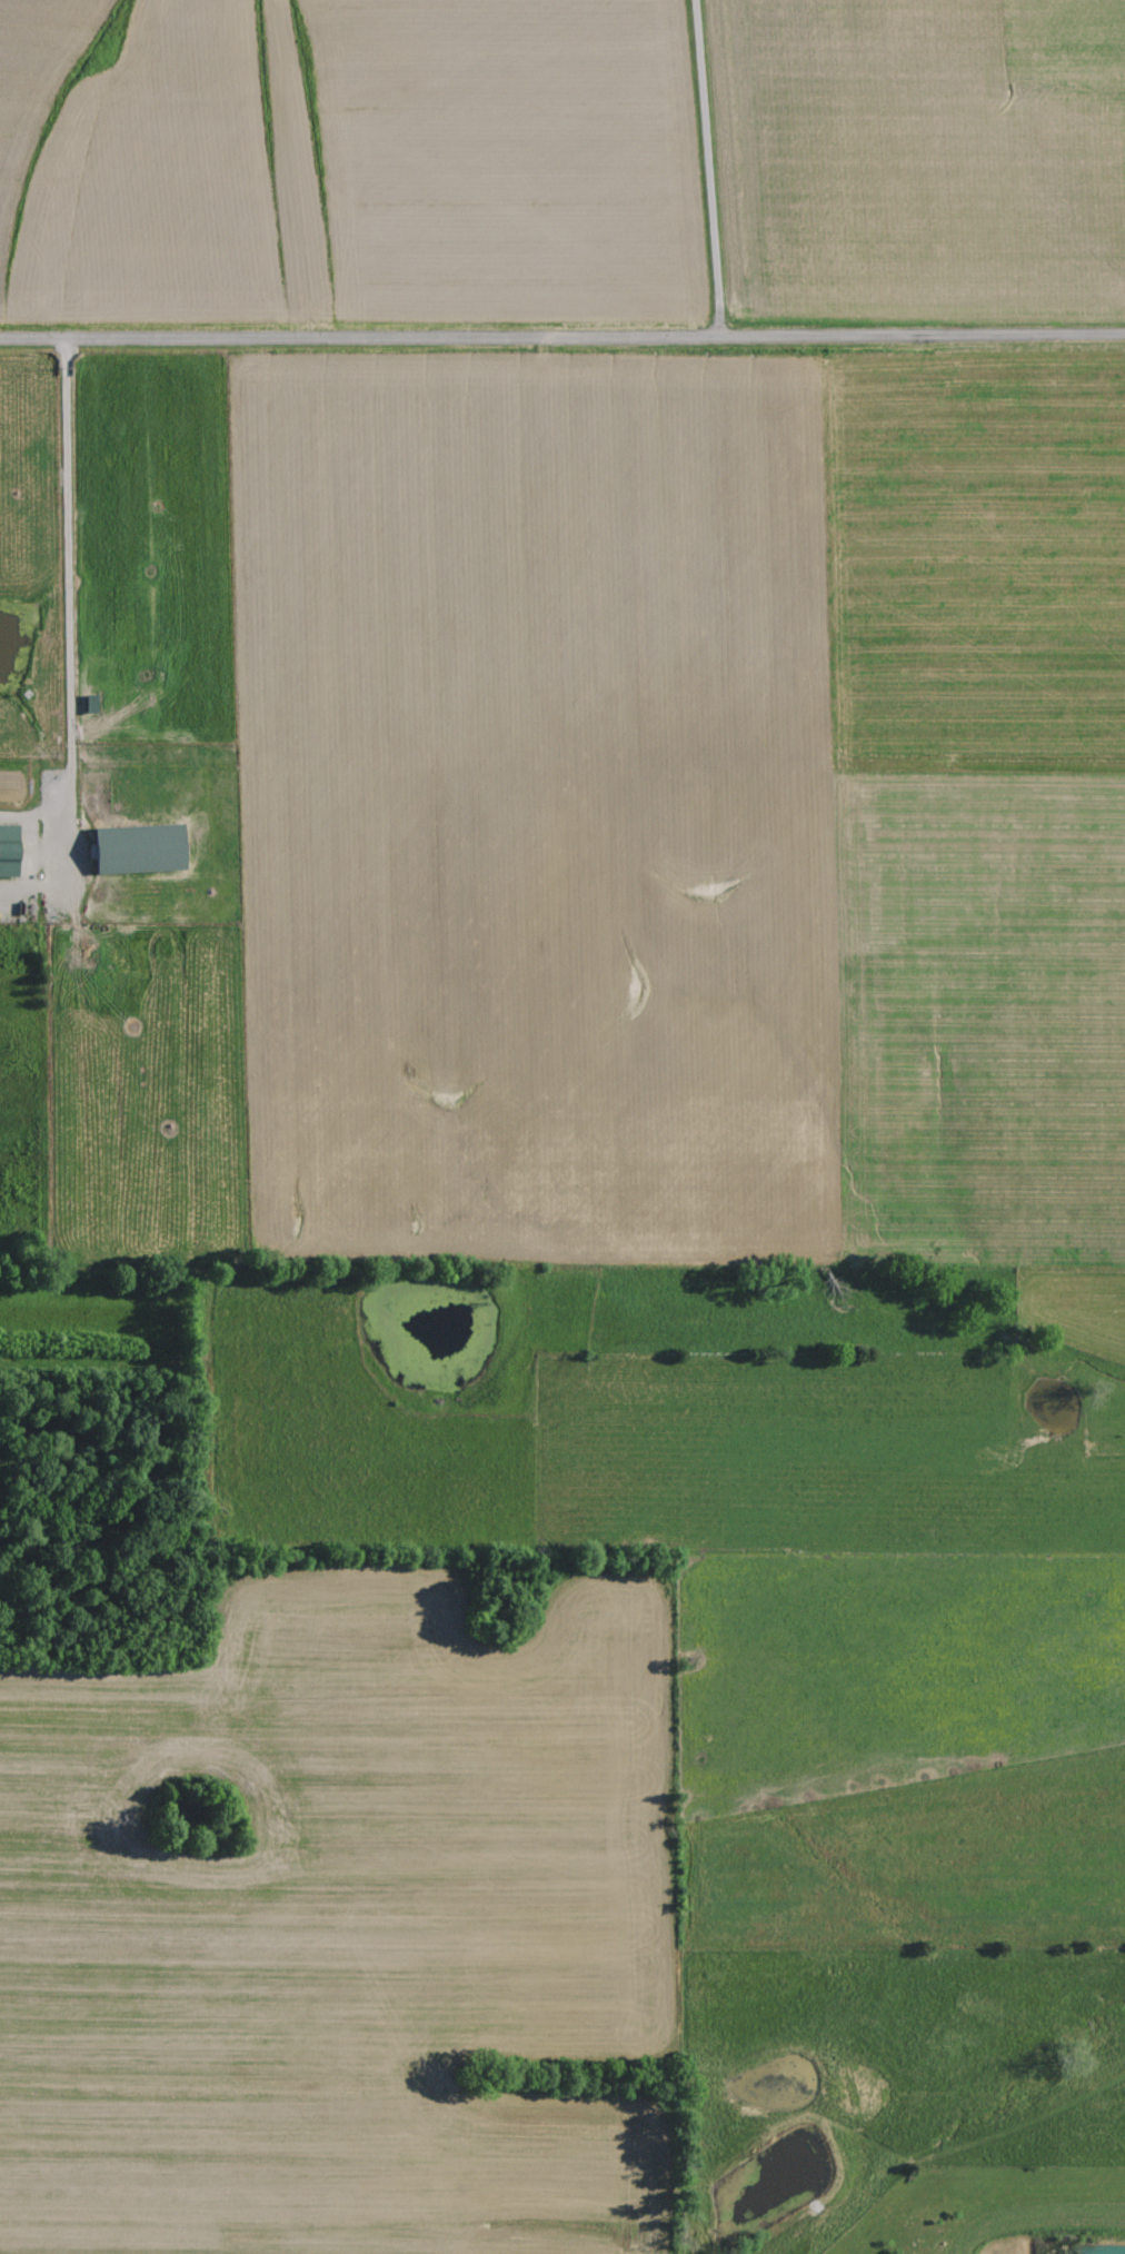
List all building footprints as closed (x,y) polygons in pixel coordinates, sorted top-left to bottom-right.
[(183,871),(182,824),(92,827),(94,874),(183,871)] [(0,825),(0,877),(16,877),(17,826),(0,825)]
